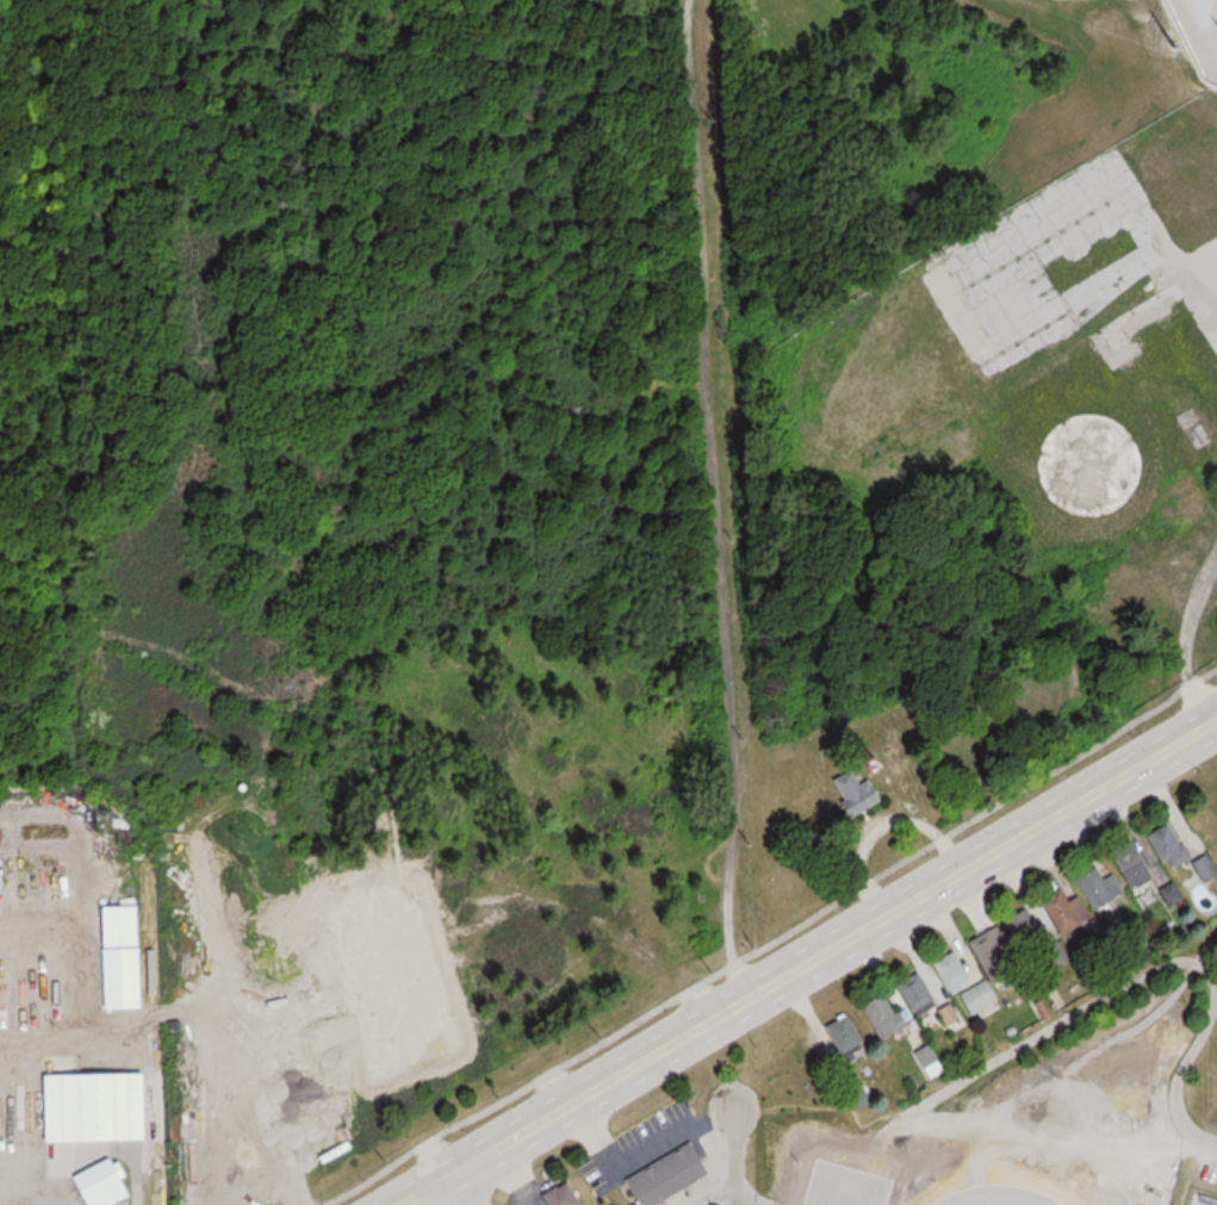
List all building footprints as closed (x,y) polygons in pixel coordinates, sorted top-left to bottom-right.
[(1216,302),(1216,284),(1209,288),(1216,302)] [(887,800),(876,778),(865,784),(857,768),(838,778),(857,815),(887,800)] [(1174,819),(1152,840),(1180,869),(1189,861),(1210,883),(1216,877),(1216,863),(1174,819)] [(1160,877),(1146,845),(1122,855),(1135,887),(1160,877)] [(1114,874),(1108,878),(1100,863),(1076,878),(1097,912),(1126,894),(1114,874)] [(1091,918),(1079,898),(1073,902),(1063,885),(1042,897),(1064,934),(1091,918)] [(1007,917),(1026,953),(1048,942),(1029,906),(1007,917)] [(997,927),(971,944),(999,985),(1025,968),(997,927)] [(953,994),(975,982),(959,951),(937,963),(953,994)] [(943,1004),(926,976),(904,988),(921,1016),(943,1004)] [(961,994),(970,1015),(1000,1003),(991,981),(961,994)] [(911,1022),(881,992),(862,1011),(891,1040),(911,1022)] [(829,1023),(843,1058),(867,1049),(853,1013),(829,1023)] [(925,1070),(942,1061),(932,1044),(916,1054),(925,1070)] [(49,1073),(50,1142),(151,1141),(150,1073),(49,1073)] [(697,1142),(628,1179),(643,1204),(657,1204),(714,1174),(697,1142)] [(117,1156),(79,1175),(94,1204),(114,1204),(135,1194),(117,1156)] [(572,1181),(546,1193),(552,1204),(583,1204),(572,1181)]
